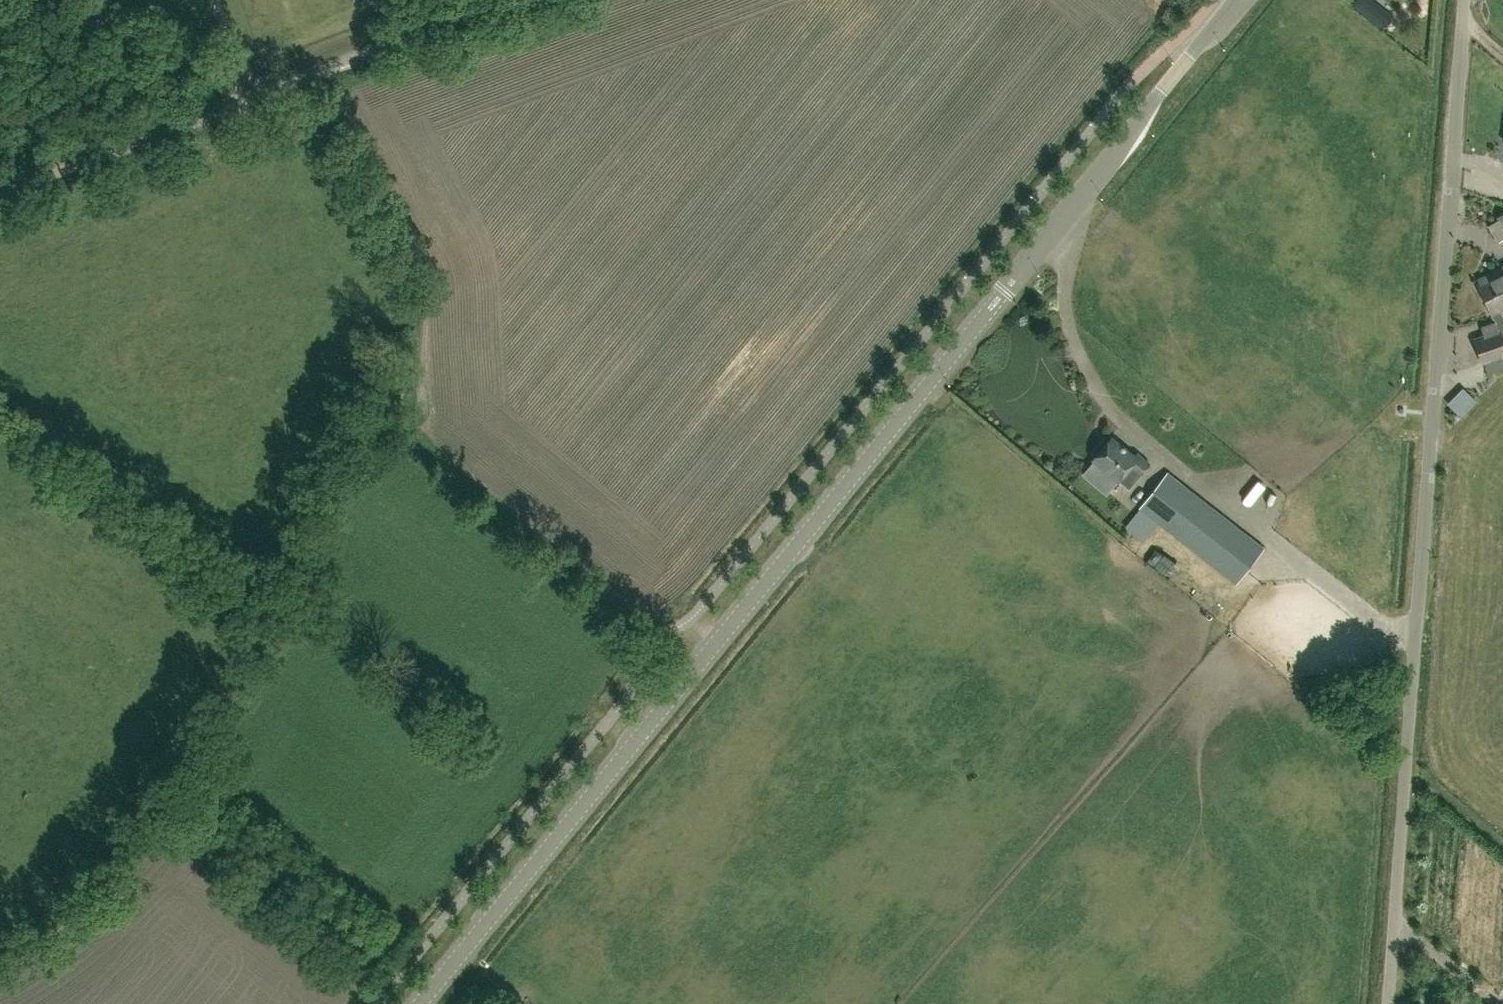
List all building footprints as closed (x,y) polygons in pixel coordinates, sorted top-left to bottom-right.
[(1354,4),(1373,18),(1380,9),(1370,0),(1357,0),(1354,4)] [(1498,221),(1487,228),(1497,244),(1502,241),(1502,228),(1498,221)] [(1502,313),(1502,269),(1502,267),(1476,280),(1478,283),(1476,284),(1493,318),(1494,317),(1501,331),(1499,332),(1498,331),(1474,340),(1482,362),(1502,355),(1502,316),(1502,313)] [(1448,398),(1463,416),(1481,400),(1466,383),(1448,398)] [(1093,460),(1081,475),(1104,495),(1117,480),(1128,467),(1138,476),(1149,463),(1136,452),(1133,455),(1110,436),(1102,446),(1098,443),(1090,453),(1093,456),(1091,458),(1093,460)] [(1138,507),(1234,582),(1262,548),(1166,472),(1138,507)]
